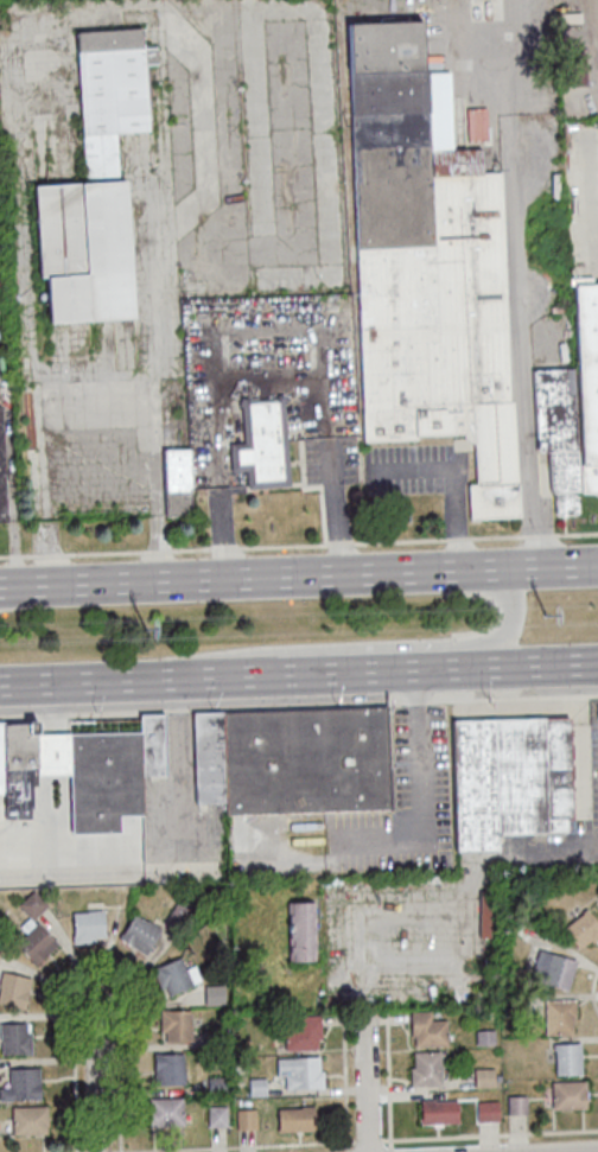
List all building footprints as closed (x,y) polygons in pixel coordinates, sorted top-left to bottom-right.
[(364,440),(476,436),(477,483),(470,483),(471,518),(516,517),(504,170),(485,171),(484,148),(431,150),(426,21),(350,24),(364,440)] [(117,133),(156,132),(152,47),(144,47),(143,29),(79,31),(85,177),(119,176),(117,133)] [(48,321),(133,318),(128,181),(37,185),(40,277),(47,276),(48,321)] [(577,367),(534,369),(538,453),(550,452),(553,515),(580,514),(579,493),(597,492),(597,283),(573,284),(577,367)] [(290,485),(285,399),(248,401),(250,447),(233,448),(234,472),(250,471),(251,488),(290,485)] [(165,516),(193,516),(192,448),(164,448),(165,516)] [(386,708),(222,714),(225,804),(224,806),(225,817),(326,814),(389,812),(386,708)] [(140,775),(165,775),(163,714),(138,715),(138,734),(140,775)] [(225,804),(195,806),(190,715),(222,714),(225,804)] [(450,723),(454,854),(457,855),(496,853),(496,838),(566,834),(566,822),(570,822),(568,720),(450,723)] [(27,768),(0,769),(0,725),(32,724),(33,737),(33,768),(27,768)] [(138,734),(68,737),(69,774),(70,836),(117,835),(117,817),(141,817),(140,775),(138,734)] [(69,774),(34,775),(33,768),(33,737),(68,737),(69,774)] [(1,794),(0,769),(27,768),(28,817),(1,819),(1,794)] [(32,889),(19,903),(33,917),(47,903),(32,889)] [(481,893),(481,937),(492,937),(492,893),(481,893)] [(290,902),(290,960),(314,960),(314,902),(290,902)] [(589,909),(562,925),(578,948),(597,935),(597,923),(589,909)] [(74,911),(74,942),(104,942),(104,911),(74,911)] [(119,937),(145,954),(161,928),(136,911),(119,937)] [(15,942),(36,965),(58,943),(38,922),(15,942)] [(570,988),(577,959),(539,949),(532,979),(570,988)] [(152,969),(166,997),(196,982),(182,954),(152,969)] [(1,972),(0,979),(0,1003),(25,1007),(30,975),(1,972)] [(224,1003),(224,985),(206,986),(206,1003),(224,1003)] [(577,998),(546,998),(546,1032),(577,1032),(577,998)] [(192,1008),(160,1008),(160,1040),(192,1040),(192,1008)] [(433,1011),(412,1011),(412,1045),(447,1045),(447,1020),(433,1020),(433,1011)] [(317,1037),(322,1037),(320,1014),(298,1014),(298,1024),(286,1024),(286,1049),(317,1048),(317,1037)] [(31,1052),(31,1021),(1,1021),(1,1052),(31,1052)] [(204,1029),(204,1045),(225,1045),(225,1027),(204,1029)] [(495,1044),(495,1029),(477,1029),(477,1044),(495,1044)] [(555,1074),(581,1074),(581,1043),(555,1043),(555,1074)] [(411,1084),(445,1084),(445,1051),(411,1051),(411,1084)] [(154,1082),(184,1082),(184,1052),(154,1052),(154,1082)] [(278,1056),(278,1076),(287,1076),(287,1087),(323,1087),(322,1069),(318,1069),(318,1054),(278,1056)] [(40,1067),(9,1067),(9,1084),(0,1084),(0,1099),(40,1099),(40,1067)] [(496,1067),(475,1067),(475,1087),(495,1087),(496,1067)] [(208,1076),(209,1093),(227,1091),(225,1075),(208,1076)] [(265,1076),(248,1077),(248,1094),(266,1094),(265,1076)] [(587,1108),(586,1080),(552,1080),(552,1108),(587,1108)] [(509,1113),(527,1113),(527,1095),(509,1095),(509,1113)] [(150,1097),(150,1125),(183,1125),(183,1097),(150,1097)] [(459,1100),(421,1100),(421,1124),(459,1124),(459,1100)] [(500,1100),(477,1100),(477,1120),(500,1120),(500,1100)] [(12,1106),(12,1133),(47,1133),(47,1106),(12,1106)] [(228,1106),(209,1106),(209,1125),(228,1125),(228,1106)] [(282,1106),(282,1128),(316,1128),(316,1106),(282,1106)] [(236,1107),(236,1128),(257,1127),(257,1107),(236,1107)]
